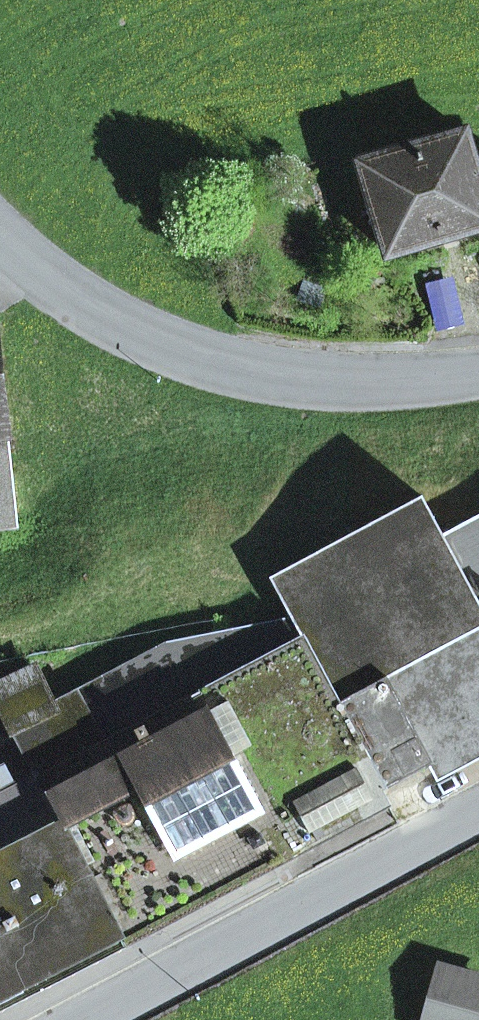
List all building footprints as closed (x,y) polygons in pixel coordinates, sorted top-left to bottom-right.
[(475,166),(465,131),(360,161),(374,210),(387,254),(478,227),(478,165),(475,166)] [(360,161),(329,170),(343,219),(374,210),(360,161)] [(15,527),(6,434),(0,434),(0,528),(15,527)] [(442,537),(422,498),(270,578),(291,619),(358,746),(381,789),(478,738),(478,517),(442,537)] [(92,751),(147,856),(356,747),(358,746),(291,619),(166,643),(81,688),(109,742),(92,751)] [(54,711),(52,706),(34,669),(0,685),(0,711),(12,732),(18,729),(54,711)] [(52,706),(54,711),(18,729),(42,774),(69,824),(63,827),(118,935),(0,995),(0,1011),(387,807),(356,747),(147,856),(92,751),(109,742),(81,688),(52,706)] [(63,827),(69,824),(42,774),(14,788),(6,770),(0,773),(0,860),(63,827)] [(118,935),(63,827),(0,860),(0,995),(118,935)] [(428,1019),(474,1019),(478,1001),(478,980),(442,969),(428,1019)]
